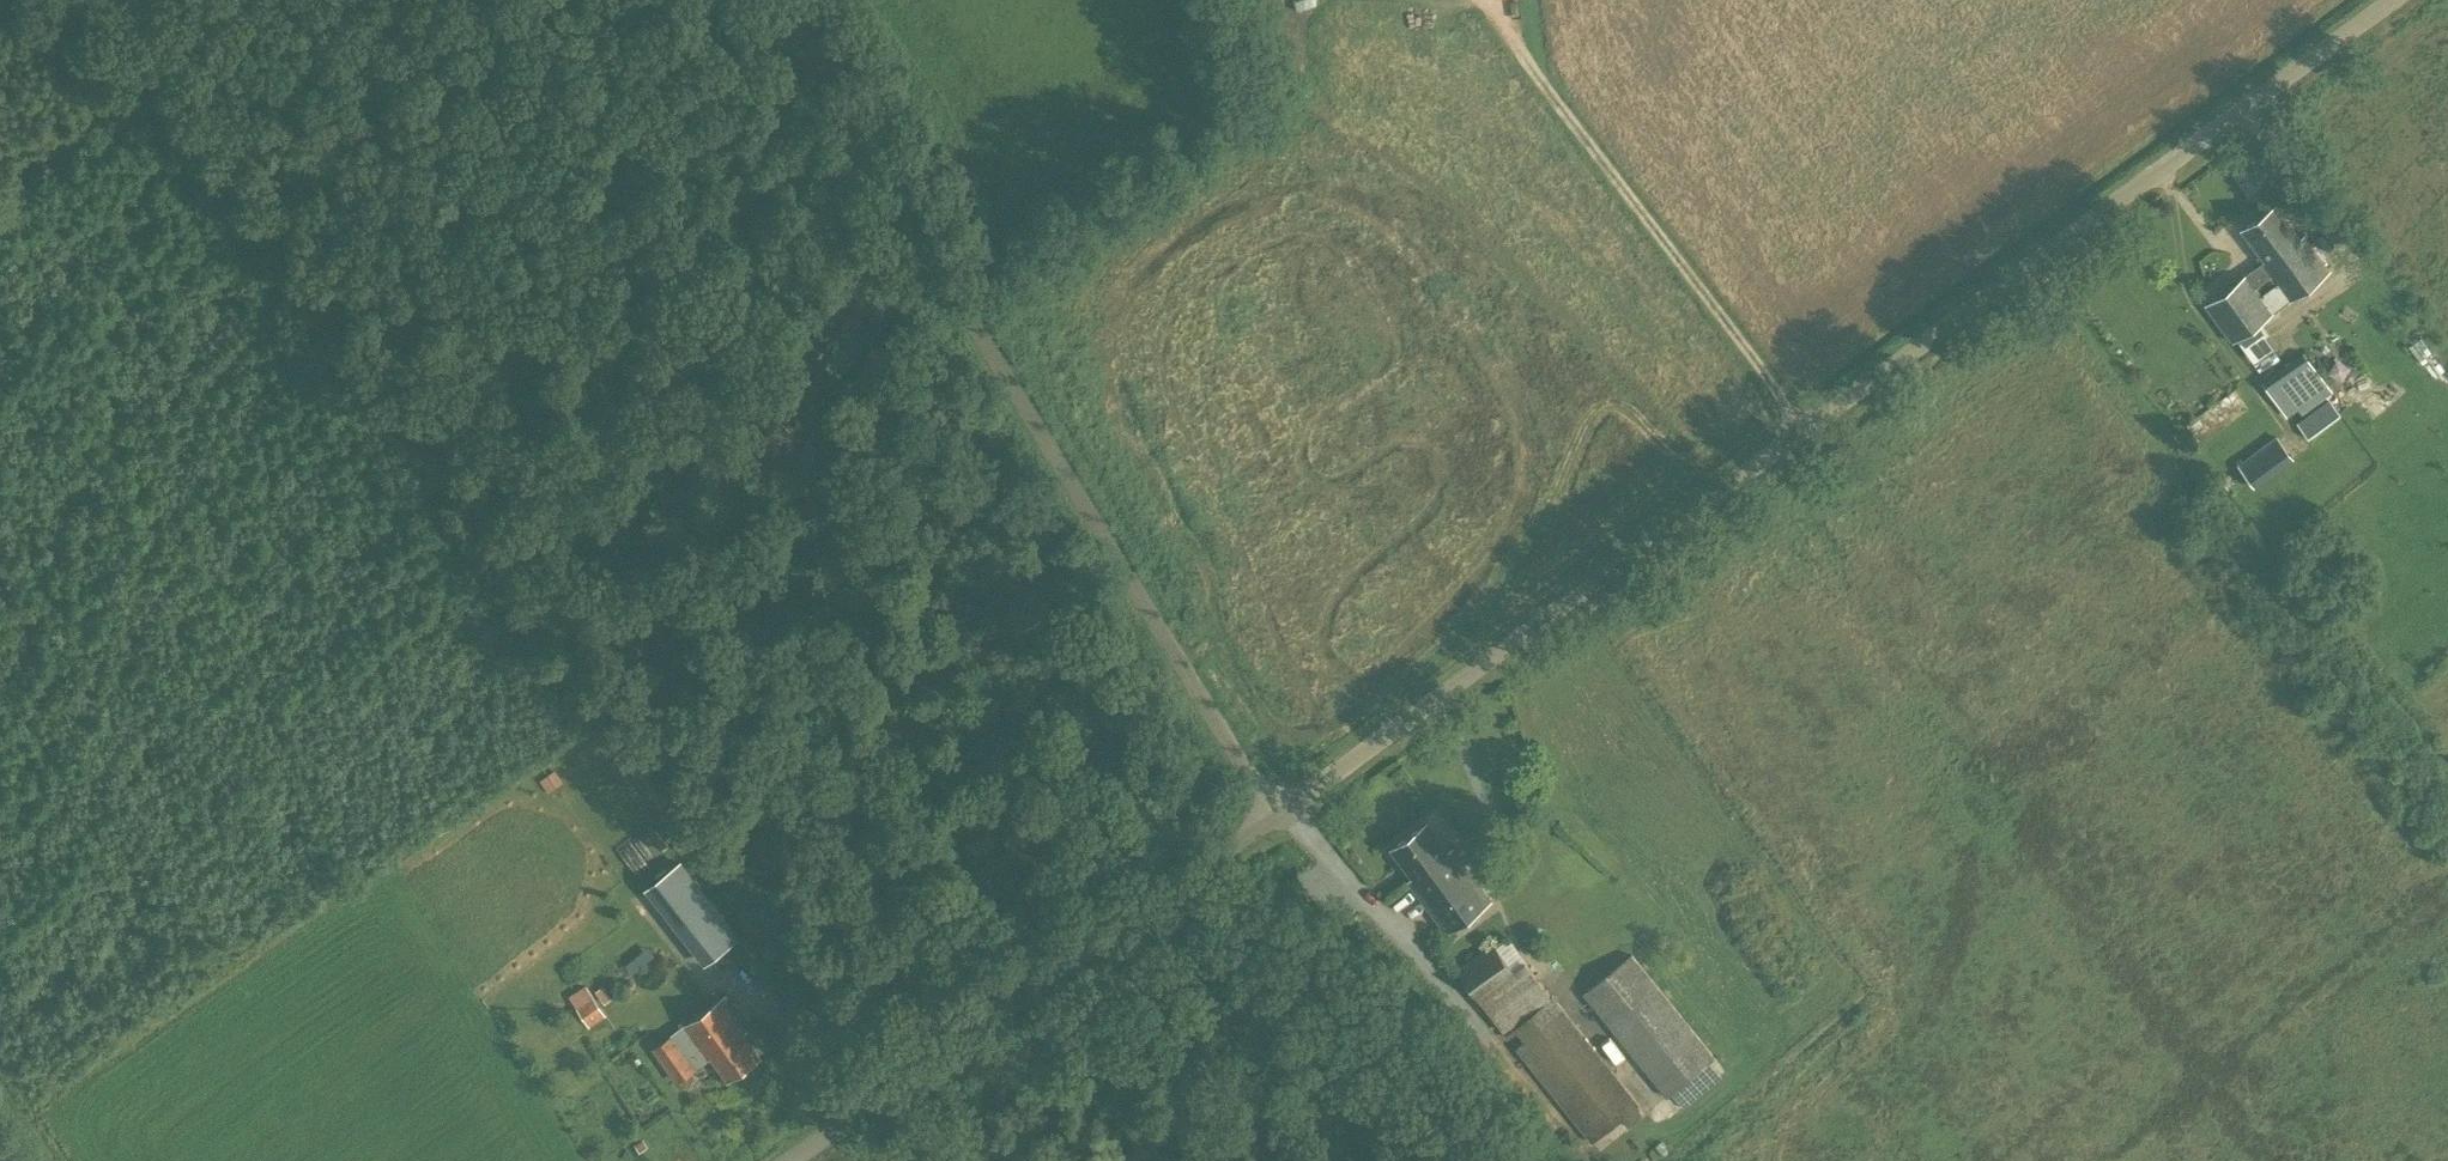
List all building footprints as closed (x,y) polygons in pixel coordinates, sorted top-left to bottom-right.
[(2300,239),(2275,206),(2243,229),(2267,261),(2262,264),(2204,304),(2231,342),(2274,311),(2257,286),(2271,275),(2289,300),(2329,271),(2304,236),(2300,239)] [(2258,360),(2282,349),(2272,328),(2248,340),(2258,360)] [(2331,385),(2305,350),(2261,381),(2287,416),(2331,385)] [(2394,405),(2368,369),(2297,422),(2309,437),(2362,397),(2383,414),(2394,405)] [(2255,451),(2238,464),(2254,487),(2295,458),(2268,422),(2246,439),(2255,451)] [(559,769),(544,780),(553,793),(568,782),(559,769)] [(1409,881),(1416,891),(1459,859),(1452,850),(1448,853),(1426,823),(1391,849),(1413,878),(1409,881)] [(1459,859),(1416,891),(1447,933),(1490,902),(1459,859)] [(649,895),(703,972),(738,947),(684,870),(649,895)] [(1456,967),(1503,1031),(1551,996),(1525,960),(1514,968),(1493,940),(1456,967)] [(654,945),(633,964),(642,973),(662,953),(654,945)] [(1666,1096),(1671,1093),(1683,1107),(1724,1074),(1712,1059),(1715,1057),(1632,957),(1582,993),(1666,1096)] [(587,1028),(604,1017),(586,989),(569,1000),(587,1028)] [(1504,1034),(1593,1140),(1621,1118),(1628,1127),(1644,1114),(1637,1106),(1553,997),(1504,1034)] [(759,1058),(743,1035),(748,1032),(723,998),(687,1024),(654,1049),(677,1081),(711,1057),(728,1081),(759,1058)]
